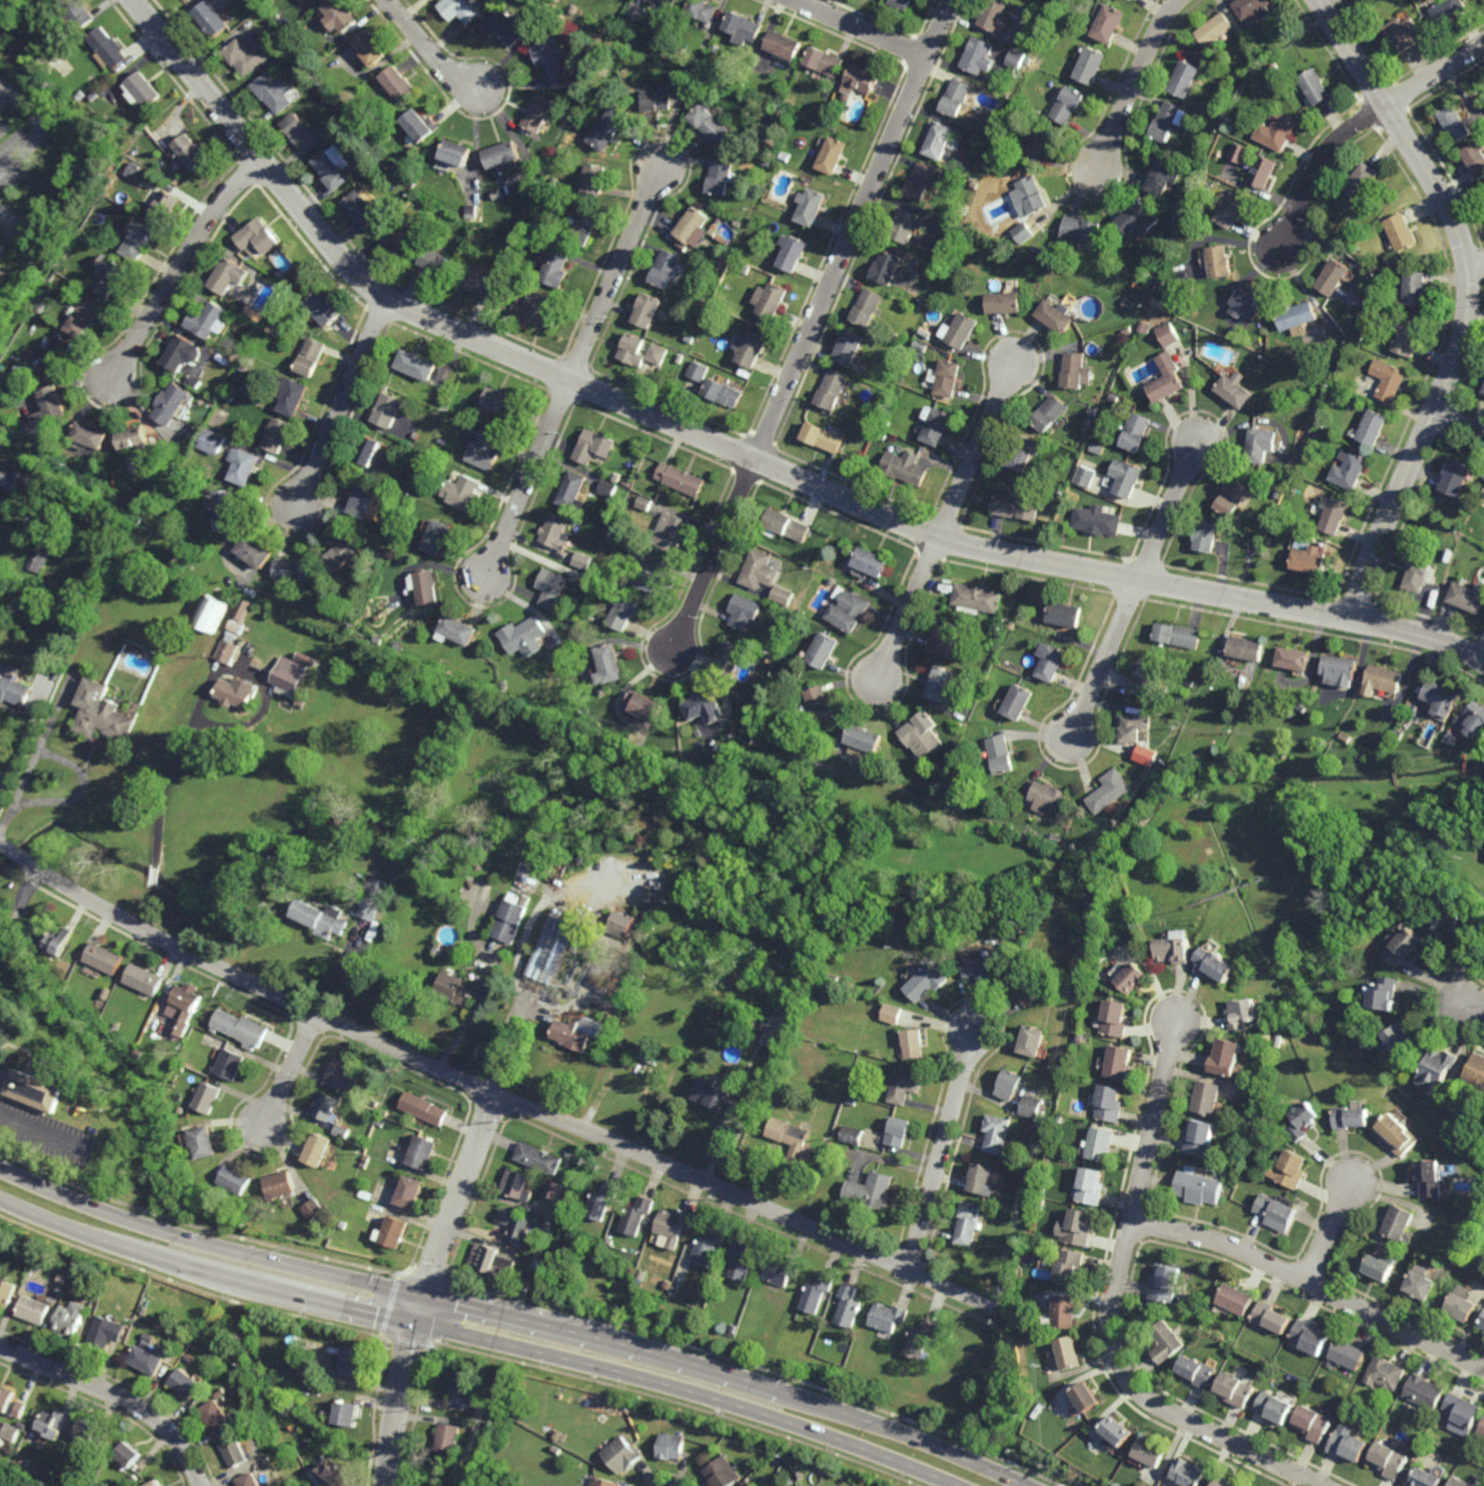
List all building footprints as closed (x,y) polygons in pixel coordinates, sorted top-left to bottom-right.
[(58,5),(64,0),(81,0),(83,3),(85,2),(86,3),(87,4),(89,7),(87,8),(91,12),(95,18),(96,19),(79,32),(72,24),(65,14),(58,5)] [(326,2),(329,0),(338,0),(356,21),(348,29),(341,34),(336,28),(331,32),(326,27),(322,21),(326,17),(320,9),(326,2)] [(435,7),(442,0),(466,0),(476,11),(477,10),(480,13),(466,26),(457,16),(450,22),(449,21),(435,7)] [(685,12),(690,0),(705,0),(708,1),(707,2),(718,7),(711,24),(685,12)] [(890,4),(892,0),(911,0),(906,12),(901,10),(901,8),(890,4)] [(984,8),(987,0),(1004,0),(1008,2),(995,33),(977,25),(981,16),(978,15),(982,7),(984,8)] [(1233,4),(1239,0),(1270,0),(1272,3),(1267,7),(1271,14),(1262,19),(1258,12),(1243,21),(1234,5),(1233,4)] [(1429,9),(1444,0),(1463,0),(1469,10),(1441,27),(1429,9)] [(214,40),(194,13),(209,1),(230,27),(214,40)] [(641,20),(627,14),(631,2),(646,8),(641,20)] [(1110,45),(1091,36),(1106,3),(1125,12),(1110,45)] [(516,24),(522,18),(532,27),(526,34),(525,34),(512,48),(495,32),(490,38),(480,29),(486,22),(487,22),(500,9),(516,24)] [(764,25),(756,43),(748,40),(749,36),(740,31),(738,36),(722,29),(730,10),(764,25)] [(546,19),(543,16),(548,11),(551,14),(546,19)] [(1207,49),(1195,32),(1223,12),(1234,27),(1215,41),(1216,42),(1207,49)] [(1419,28),(1411,33),(1417,43),(1399,55),(1382,28),(1399,17),(1403,23),(1412,17),(1419,28)] [(113,39),(115,38),(115,39),(117,41),(125,51),(123,52),(128,59),(119,67),(115,71),(110,66),(99,53),(89,40),(104,28),(113,39)] [(370,69),(359,55),(350,44),(366,30),(376,42),(374,44),(385,57),(370,69)] [(802,42),(795,58),(765,46),(768,39),(769,39),(773,30),(802,42)] [(710,42),(705,40),(708,32),(713,34),(710,42)] [(570,76),(555,83),(546,63),(540,66),(536,58),(535,58),(530,47),(557,35),(565,55),(562,56),(570,76)] [(980,76),(959,67),(973,36),(993,45),(980,76)] [(248,53),(258,44),(269,57),(244,78),(238,72),(240,70),(236,65),(235,66),(224,53),(239,41),(248,53)] [(716,52),(711,50),(715,42),(720,44),(716,52)] [(838,76),(819,68),(820,67),(804,61),(811,44),(812,43),(819,45),(827,49),(827,50),(845,57),(838,76)] [(1093,85),(1074,76),(1087,46),(1107,54),(1093,85)] [(1019,68),(1006,63),(1012,48),(1025,53),(1019,68)] [(1195,81),(1192,80),(1186,96),(1168,88),(1175,71),(1177,72),(1182,61),(1200,68),(1195,81)] [(872,92),(857,86),(855,91),(844,86),(846,81),(846,80),(854,62),(880,73),(872,92)] [(393,66),(397,70),(399,68),(405,75),(415,87),(411,91),(410,90),(405,94),(406,95),(400,100),(378,74),(391,63),(393,66)] [(1315,104),(1298,79),(1314,68),(1331,94),(1315,104)] [(154,87),(156,85),(162,92),(146,105),(145,104),(128,84),(131,82),(142,73),(148,80),(152,84),(154,87)] [(270,79),(272,77),(275,81),(282,75),(291,87),(285,92),(292,101),(276,113),(263,97),(261,98),(249,83),(256,77),(258,79),(265,73),(270,79)] [(958,115),(942,108),(956,77),(972,84),(958,115)] [(672,93),(672,79),(687,79),(687,93),(672,93)] [(1067,124),(1050,114),(1068,84),(1085,93),(1067,124)] [(79,98),(75,93),(81,88),(85,93),(79,98)] [(99,93),(100,94),(94,99),(89,94),(95,89),(97,91),(99,93)] [(658,91),(670,90),(670,108),(658,109),(643,109),(643,90),(658,89),(658,91)] [(847,100),(846,99),(844,96),(846,93),(850,92),(851,94),(853,96),(851,99),(850,100),(847,100)] [(539,132),(531,127),(522,124),(536,93),(545,95),(554,101),(539,132)] [(1024,109),(1018,106),(1021,98),(1027,100),(1024,109)] [(1174,126),(1173,126),(1167,141),(1150,134),(1156,118),(1157,118),(1162,106),(1163,107),(1166,99),(1174,102),(1183,106),(1174,126)] [(604,150),(587,139),(614,101),(629,113),(612,136),(613,137),(604,150)] [(730,129),(717,142),(700,126),(699,127),(687,115),(701,101),(730,129)] [(1456,142),(1437,112),(1453,102),(1471,132),(1456,142)] [(423,115),(425,113),(428,116),(431,114),(440,125),(435,130),(434,130),(421,141),(400,118),(415,105),(423,115)] [(1225,116),(1219,113),(1222,106),(1228,108),(1225,116)] [(305,124),(306,123),(320,139),(305,152),(300,146),(299,147),(289,136),(291,135),(279,121),(293,109),(305,124)] [(1282,150),(1253,136),(1260,120),(1271,126),(1277,112),(1296,121),(1282,150)] [(942,159),(924,151),(937,119),(955,127),(942,159)] [(1041,163),(1040,163),(1022,155),(1036,125),(1054,134),(1041,163)] [(199,145),(201,144),(211,157),(195,170),(173,142),(188,130),(199,145)] [(835,173),(817,165),(831,134),(849,142),(835,173)] [(471,146),(465,165),(439,156),(444,141),(445,141),(446,138),(471,146)] [(490,168),(483,149),(514,138),(521,157),(490,168)] [(1243,161),(1229,156),(1235,140),(1249,146),(1243,161)] [(1478,140),(1483,150),(1483,175),(1478,179),(1461,150),(1478,140)] [(350,162),(343,168),(350,177),(334,191),(322,177),(324,176),(310,159),(326,147),(327,148),(328,149),(335,143),(350,162)] [(788,161),(780,158),(783,150),(791,153),(788,161)] [(1265,187),(1247,180),(1259,153),(1276,161),(1265,187)] [(728,184),(727,184),(725,195),(707,191),(710,172),(711,172),(714,156),(732,160),(728,184)] [(1176,182),(1170,179),(1162,196),(1145,187),(1160,156),(1177,165),(1176,168),(1181,170),(1176,182)] [(931,185),(930,184),(924,200),(906,192),(920,159),(938,168),(931,185)] [(143,184),(125,173),(126,171),(133,160),(151,171),(151,172),(144,184),(143,184)] [(1365,203),(1359,199),(1359,200),(1343,188),(1363,160),(1379,172),(1367,189),(1373,193),(1365,203)] [(606,165),(604,182),(602,182),(601,192),(583,190),(586,162),(606,165)] [(382,172),(378,168),(384,163),(388,167),(382,172)] [(404,176),(401,173),(406,167),(409,170),(404,176)] [(1030,214),(1027,206),(1020,209),(1015,198),(1022,195),(1015,182),(1033,174),(1048,205),(1030,214)] [(827,194),(814,226),(796,218),(803,201),(798,199),(801,191),(807,193),(810,186),(827,194)] [(72,198),(64,194),(67,187),(75,191),(72,198)] [(165,222),(150,213),(155,206),(153,204),(154,203),(161,192),(163,187),(180,197),(171,211),(170,212),(165,222)] [(366,227),(343,201),(357,188),(357,187),(381,213),(366,227)] [(1232,228),(1215,218),(1233,188),(1249,198),(1240,212),(1241,213),(1232,228)] [(1148,229),(1141,223),(1129,235),(1115,221),(1127,209),(1127,208),(1139,196),(1160,218),(1148,229)] [(477,218),(467,218),(467,212),(466,212),(466,204),(477,204),(477,218)] [(698,248),(691,243),(691,244),(674,232),(693,205),(710,217),(704,226),(711,231),(698,248)] [(594,233),(588,246),(570,239),(584,206),(600,213),(593,230),(595,231),(594,233)] [(908,242),(892,235),(891,236),(888,234),(891,227),(892,228),(896,218),(898,219),(903,206),(921,214),(908,242)] [(1398,251),(1384,221),(1403,211),(1411,227),(1419,241),(1398,251)] [(1177,225),(1171,222),(1176,213),(1182,216),(1177,225)] [(1085,219),(1101,223),(1096,242),(1081,238),(1080,247),(1059,243),(1065,215),(1085,219)] [(279,242),(265,253),(257,244),(258,243),(259,244),(260,244),(257,240),(246,248),(235,234),(259,217),(279,242)] [(139,221),(141,219),(158,229),(150,241),(148,245),(145,250),(140,259),(139,260),(122,250),(127,242),(132,233),(134,230),(133,229),(129,227),(130,226),(134,218),(139,221)] [(741,227),(735,225),(736,219),(743,222),(741,227)] [(404,233),(403,234),(416,245),(403,260),(390,249),(391,248),(376,236),(389,221),(404,233)] [(1022,244),(1012,231),(1025,221),(1035,234),(1022,244)] [(790,235),(791,234),(810,242),(803,257),(802,257),(796,272),(777,264),(786,245),(780,242),(785,233),(790,235)] [(1228,256),(1230,256),(1233,274),(1212,277),(1207,247),(1226,244),(1228,256)] [(562,288),(557,286),(540,279),(553,245),(571,253),(565,270),(569,272),(562,288)] [(450,279),(434,272),(435,271),(418,264),(425,246),(458,261),(450,279)] [(1041,254),(1033,251),(1035,246),(1043,249),(1041,254)] [(674,274),(673,274),(667,288),(649,280),(655,265),(656,265),(664,248),(682,256),(674,274)] [(891,285),(872,277),(872,276),(871,275),(877,260),(880,262),(885,249),(903,256),(891,285)] [(122,283),(121,282),(120,282),(118,285),(111,295),(110,296),(94,284),(97,280),(103,272),(105,269),(106,268),(99,263),(107,252),(131,269),(123,281),(122,283)] [(243,283),(235,279),(227,294),(209,284),(227,255),(243,264),(242,266),(250,270),(243,283)] [(942,263),(934,260),(935,255),(944,259),(942,263)] [(1332,296),(1316,285),(1325,272),(1324,271),(1334,257),(1350,268),(1332,296)] [(747,272),(742,271),(745,263),(750,265),(747,272)] [(489,297),(461,285),(468,267),(497,278),(489,297)] [(3,286),(8,270),(0,268),(0,285),(3,286)] [(1426,305),(1405,305),(1405,271),(1426,271),(1426,305)] [(297,290),(291,284),(295,281),(300,287),(297,290)] [(789,289),(775,319),(757,311),(759,305),(753,301),(760,285),(767,289),(771,281),(789,289)] [(876,312),(876,313),(870,327),(850,318),(857,304),(858,304),(866,286),(883,294),(876,312)] [(1250,293),(1251,291),(1268,302),(1266,305),(1265,304),(1254,320),(1243,312),(1239,317),(1230,311),(1235,305),(1231,302),(1241,287),(1250,293)] [(554,329),(538,322),(538,323),(520,315),(531,288),(550,295),(546,306),(561,312),(554,329)] [(327,327),(304,304),(318,290),(342,313),(327,327)] [(650,328),(632,321),(643,291),(662,298),(650,328)] [(987,313),(986,293),(1019,291),(1020,312),(987,313)] [(96,313),(98,314),(93,323),(92,324),(92,325),(90,324),(81,338),(65,328),(71,317),(74,312),(75,312),(78,307),(83,298),(85,295),(88,297),(101,304),(97,312),(96,313)] [(223,319),(229,322),(223,332),(217,329),(211,339),(186,324),(195,310),(203,314),(212,299),(229,309),(223,319)] [(1063,334),(1034,314),(1046,299),(1074,319),(1063,334)] [(1318,318),(1282,331),(1276,312),(1286,309),(1285,307),(1292,304),(1293,306),(1312,300),(1318,318)] [(962,349),(944,339),(945,338),(938,334),(945,322),(952,326),(961,311),(979,321),(962,349)] [(1403,317),(1408,318),(1408,317),(1421,321),(1415,339),(1420,340),(1414,357),(1393,349),(1399,332),(1390,329),(1395,315),(1403,317)] [(1148,333),(1145,331),(1145,332),(1138,329),(1142,319),(1149,323),(1148,325),(1151,326),(1148,333)] [(1167,348),(1156,329),(1170,321),(1181,340),(1167,348)] [(708,336),(701,334),(705,325),(711,327),(708,336)] [(1125,334),(1123,329),(1130,326),(1132,331),(1125,334)] [(929,338),(919,333),(922,327),(932,332),(929,338)] [(769,338),(762,353),(761,353),(754,368),(752,370),(746,367),(747,365),(736,360),(739,352),(737,351),(738,349),(734,347),(739,335),(744,337),(745,334),(748,335),(750,329),(769,338)] [(852,367),(833,359),(846,329),(865,337),(852,367)] [(1361,343),(1355,340),(1359,329),(1366,331),(1361,343)] [(200,360),(193,362),(188,359),(187,362),(182,370),(181,372),(163,362),(172,346),(174,344),(181,332),(181,331),(185,334),(187,335),(188,336),(191,339),(197,343),(202,346),(204,353),(200,360)] [(642,367),(636,364),(635,365),(617,357),(622,346),(621,346),(628,331),(646,339),(639,353),(646,356),(642,367)] [(74,342),(68,355),(67,356),(59,374),(54,372),(41,366),(43,363),(47,352),(49,348),(45,346),(43,346),(47,336),(53,339),(56,334),(74,342)] [(312,378),(295,370),(309,337),(326,344),(312,378)] [(1232,349),(1225,346),(1227,340),(1234,343),(1232,349)] [(661,366),(646,359),(653,343),(668,349),(661,366)] [(429,382),(395,367),(402,348),(437,363),(429,382)] [(1172,395),(1171,395),(1157,403),(1147,386),(1167,375),(1157,358),(1170,350),(1181,369),(1177,371),(1186,387),(1172,395)] [(1084,366),(1092,366),(1092,384),(1083,384),(1082,388),(1061,387),(1062,371),(1064,372),(1065,351),(1084,352),(1084,366)] [(1394,403),(1376,396),(1384,378),(1370,372),(1377,357),(1408,371),(1394,403)] [(953,398),(934,394),(938,374),(937,374),(940,358),(961,362),(953,398)] [(703,382),(687,375),(694,360),(710,367),(708,369),(703,382)] [(246,372),(239,368),(241,364),(248,367),(246,372)] [(834,411),(815,402),(821,388),(822,388),(830,369),(849,376),(834,411)] [(189,383),(186,382),(190,374),(191,374),(191,372),(194,374),(193,376),(189,383)] [(1242,409),(1215,389),(1227,373),(1254,393),(1242,409)] [(203,379),(202,382),(198,388),(191,384),(192,382),(195,376),(196,375),(202,378),(203,379)] [(296,417),(279,409),(283,399),(278,396),(276,396),(280,387),(281,388),(286,376),(309,386),(296,417)] [(725,384),(743,392),(735,408),(728,405),(701,393),(709,377),(725,384)] [(191,392),(183,406),(178,414),(176,417),(172,425),(171,426),(154,415),(159,406),(157,404),(161,397),(162,396),(166,389),(169,391),(174,381),(191,392)] [(68,414),(48,422),(45,423),(47,428),(37,432),(34,433),(29,430),(25,418),(26,417),(41,411),(42,412),(46,410),(38,391),(56,384),(60,395),(62,398),(68,414)] [(519,398),(510,418),(493,409),(491,415),(483,412),(485,407),(481,405),(490,386),(498,390),(499,388),(519,398)] [(1290,397),(1287,391),(1297,386),(1300,392),(1290,397)] [(391,429),(371,420),(384,391),(403,400),(391,429)] [(232,401),(225,398),(227,393),(234,396),(232,401)] [(1045,434),(1030,420),(1041,408),(1054,394),(1069,407),(1045,434)] [(937,447),(919,440),(928,420),(921,417),(926,405),(933,408),(933,407),(951,414),(937,447)] [(1095,416),(1088,413),(1091,407),(1098,410),(1095,416)] [(1376,447),(1356,438),(1370,408),(1389,416),(1376,447)] [(1138,453),(1121,446),(1126,431),(1133,412),(1151,419),(1138,453)] [(287,440),(285,439),(280,453),(262,446),(275,416),(292,424),(288,432),(290,433),(287,440)] [(103,449),(100,448),(91,445),(88,444),(86,443),(74,439),(72,438),(78,420),(89,424),(94,426),(109,431),(103,449)] [(824,428),(824,427),(845,436),(837,454),(800,438),(808,421),(824,428)] [(868,429),(865,424),(871,421),(874,425),(868,429)] [(123,451),(118,432),(129,429),(133,428),(145,425),(150,444),(146,445),(137,447),(131,449),(125,451),(123,451)] [(1275,451),(1267,450),(1266,464),(1246,462),(1250,427),(1278,430),(1275,451)] [(219,454),(200,446),(208,428),(226,436),(219,454)] [(609,458),(596,452),(590,465),(573,458),(580,442),(581,443),(588,428),(617,441),(609,458)] [(417,440),(412,437),(415,431),(420,434),(417,440)] [(495,450),(500,452),(491,472),(465,459),(474,440),(476,441),(477,442),(481,431),(499,440),(495,450)] [(1023,473),(1005,466),(1019,433),(1037,441),(1023,473)] [(371,467),(354,460),(365,435),(382,442),(371,467)] [(1103,455),(1090,450),(1093,442),(1106,446),(1103,455)] [(261,456),(250,486),(229,478),(236,461),(231,459),(236,448),(240,450),(241,448),(261,456)] [(919,455),(916,463),(928,469),(920,487),(897,477),(897,478),(880,471),(889,450),(903,457),(906,450),(919,455)] [(1355,491),(1329,480),(1336,465),(1344,468),(1351,451),(1369,458),(1355,491)] [(1125,462),(1126,461),(1145,468),(1139,484),(1138,484),(1132,499),(1114,492),(1119,478),(1110,475),(1117,458),(1125,462)] [(1453,459),(1453,458),(1473,467),(1460,498),(1440,489),(1446,474),(1444,473),(1451,458),(1453,459)] [(16,492),(0,485),(0,459),(4,461),(18,468),(19,468),(18,469),(24,472),(24,471),(34,476),(24,496),(16,492)] [(706,480),(698,497),(663,482),(664,481),(656,478),(663,461),(706,480)] [(1090,490),(1074,483),(1081,465),(1098,471),(1090,490)] [(573,510),(556,503),(570,469),(587,477),(573,510)] [(406,491),(392,485),(398,473),(411,479),(406,491)] [(475,492),(481,494),(473,513),(447,501),(448,498),(442,495),(449,479),(458,484),(463,473),(480,481),(475,492)] [(1240,505),(1239,505),(1229,518),(1215,507),(1224,495),(1221,492),(1233,476),(1252,489),(1240,505)] [(612,497),(598,491),(603,479),(617,485),(612,497)] [(630,487),(621,483),(623,479),(632,483),(630,487)] [(367,520),(347,513),(359,482),(379,489),(367,520)] [(234,511),(235,511),(236,529),(216,531),(216,512),(215,513),(213,490),(232,488),(234,511)] [(1062,496),(1055,493),(1057,488),(1064,490),(1062,496)] [(429,499),(422,496),(424,491),(431,494),(429,499)] [(1078,501),(1068,497),(1070,491),(1080,495),(1078,501)] [(648,511),(636,506),(640,495),(653,500),(648,511)] [(1036,522),(991,514),(994,495),(1021,500),(1021,501),(1039,504),(1036,522)] [(1055,510),(1050,508),(1053,497),(1059,499),(1055,510)] [(1331,499),(1331,497),(1350,505),(1344,520),(1343,520),(1337,536),(1319,529),(1327,508),(1322,506),(1325,497),(1331,499)] [(1105,512),(1123,515),(1119,536),(1106,534),(1105,536),(1087,533),(1087,530),(1073,528),(1076,507),(1092,509),(1093,504),(1106,506),(1105,512)] [(804,543),(787,536),(786,536),(764,526),(772,509),(812,526),(804,543)] [(676,554),(659,547),(659,546),(651,543),(665,510),(690,521),(676,554)] [(562,539),(568,541),(564,551),(540,541),(543,534),(540,533),(543,527),(545,528),(546,526),(552,512),(570,519),(562,539)] [(140,527),(127,521),(131,514),(143,519),(140,527)] [(439,557),(421,548),(434,519),(453,527),(439,557)] [(1219,523),(1214,553),(1195,550),(1196,541),(1195,541),(1197,530),(1198,530),(1199,527),(1197,526),(1198,522),(1200,522),(1201,519),(1219,523)] [(255,537),(256,535),(262,540),(261,541),(275,552),(263,570),(235,550),(248,532),(255,537)] [(335,575),(322,562),(350,532),(363,545),(348,561),(349,562),(346,563),(335,575)] [(643,561),(628,554),(633,543),(648,550),(643,561)] [(1320,553),(1326,554),(1322,575),(1290,569),(1295,548),(1310,551),(1311,545),(1321,547),(1320,553)] [(881,578),(852,566),(861,549),(859,548),(860,547),(883,556),(883,558),(888,560),(881,578)] [(41,572),(27,566),(36,548),(38,549),(47,553),(50,554),(41,572)] [(773,587),(761,582),(758,590),(739,583),(752,548),(772,556),(768,566),(780,570),(773,587)] [(587,571),(572,564),(578,551),(593,558),(587,571)] [(1421,594),(1402,587),(1409,569),(1408,567),(1414,553),(1433,560),(1421,594)] [(313,584),(296,582),(296,581),(275,578),(277,559),(296,561),(298,562),(315,564),(313,583),(313,584)] [(595,569),(590,567),(594,559),(598,561),(595,569)] [(664,579),(661,578),(660,579),(654,595),(644,592),(635,586),(642,569),(646,560),(667,570),(664,579)] [(555,611),(540,605),(541,603),(531,599),(534,592),(543,596),(546,591),(537,587),(545,568),(569,578),(555,611)] [(420,607),(415,573),(435,570),(437,587),(436,587),(439,604),(420,607)] [(571,580),(586,587),(591,576),(576,570),(571,580)] [(823,582),(817,579),(820,574),(826,576),(823,582)] [(1478,583),(1483,586),(1483,603),(1479,615),(1447,602),(1458,575),(1464,578),(1461,585),(1475,591),(1478,583)] [(602,587),(594,584),(596,578),(604,581),(602,587)] [(833,586),(828,583),(831,578),(836,581),(833,586)] [(970,586),(970,584),(989,588),(988,590),(1003,593),(998,615),(951,605),(956,583),(970,586)] [(789,606),(771,599),(776,586),(795,593),(789,606)] [(841,588),(842,588),(843,588),(844,591),(844,592),(846,591),(847,591),(848,592),(849,590),(871,603),(868,609),(863,616),(861,620),(862,621),(858,629),(858,628),(854,635),(836,625),(836,624),(827,618),(828,616),(829,615),(835,605),(835,604),(839,606),(841,604),(843,600),(842,600),(842,599),(841,599),(840,597),(839,596),(838,596),(837,597),(836,597),(836,596),(835,595),(834,595),(833,596),(832,594),(835,593),(834,592),(835,591),(835,592),(836,593),(837,592),(839,591),(840,591),(839,588),(838,589),(837,589),(836,588),(838,587),(839,587),(841,586),(841,588)] [(256,597),(246,593),(249,587),(259,591),(256,597)] [(633,618),(632,618),(625,633),(609,626),(619,605),(612,602),(617,591),(640,602),(633,618)] [(217,634),(205,631),(194,623),(208,594),(230,604),(217,634)] [(754,623),(752,622),(747,633),(729,625),(734,614),(729,612),(737,594),(763,605),(754,623)] [(250,619),(246,617),(245,620),(247,621),(246,624),(249,625),(245,635),(241,633),(239,639),(237,639),(235,644),(240,646),(234,659),(237,661),(235,666),(216,658),(224,638),(227,640),(229,635),(227,634),(230,628),(229,628),(233,618),(234,618),(243,598),(253,602),(250,610),(254,611),(250,619)] [(270,619),(270,620),(267,628),(262,626),(265,619),(262,612),(263,611),(263,610),(262,611),(253,606),(254,603),(266,608),(265,610),(270,619)] [(1079,629),(1047,623),(1051,603),(1083,609),(1079,629)] [(792,618),(785,615),(787,610),(794,613),(792,618)] [(470,648),(439,633),(447,615),(479,630),(470,648)] [(548,633),(539,638),(545,648),(528,659),(522,649),(513,655),(503,638),(501,639),(498,634),(514,624),(517,628),(537,615),(548,633)] [(948,659),(928,650),(941,621),(960,628),(948,659)] [(1175,627),(1175,625),(1203,631),(1199,650),(1154,641),(1158,623),(1175,627)] [(1001,627),(999,632),(991,630),(993,624),(1001,627)] [(300,642),(299,641),(294,655),(286,652),(294,632),(302,636),(300,642)] [(826,671),(816,667),(808,661),(823,632),(841,642),(826,671)] [(1260,663),(1227,656),(1231,636),(1248,639),(1248,640),(1264,644),(1260,663)] [(735,680),(716,674),(727,642),(746,648),(735,680)] [(626,680),(607,686),(606,684),(599,686),(596,675),(603,673),(596,649),(616,644),(626,680)] [(1050,647),(1052,645),(1068,653),(1053,685),(1036,677),(1045,658),(1039,656),(1045,645),(1050,647)] [(1307,673),(1275,666),(1279,647),(1311,654),(1307,673)] [(250,668),(243,664),(250,650),(257,653),(250,668)] [(304,661),(298,658),(300,652),(306,654),(304,661)] [(775,661),(768,659),(770,653),(776,656),(775,661)] [(299,694),(273,682),(284,655),(309,667),(303,686),(299,694)] [(1342,659),(1342,658),(1358,661),(1354,683),(1353,682),(1351,689),(1338,687),(1340,679),(1322,676),(1325,656),(1342,659)] [(5,703),(0,701),(0,662),(11,667),(10,670),(9,672),(7,676),(10,678),(12,673),(14,674),(20,676),(20,677),(18,681),(20,682),(21,683),(25,685),(27,685),(32,688),(25,704),(24,707),(6,700),(5,703)] [(1161,688),(1155,686),(1151,700),(1130,694),(1133,681),(1134,681),(1139,662),(1160,669),(1158,676),(1165,678),(1161,688)] [(944,704),(933,702),(925,697),(936,666),(955,673),(944,704)] [(1399,695),(1376,689),(1373,699),(1364,696),(1372,666),(1404,674),(1399,695)] [(105,704),(107,699),(113,702),(116,703),(120,705),(122,706),(121,708),(121,709),(120,711),(119,713),(123,714),(125,715),(136,720),(139,721),(129,744),(106,734),(107,732),(105,731),(102,730),(101,729),(97,738),(96,741),(94,740),(75,732),(84,711),(86,712),(87,710),(86,710),(75,705),(78,700),(80,694),(81,693),(87,678),(90,679),(98,682),(110,688),(104,703),(105,704)] [(243,684),(242,687),(255,692),(248,710),(235,705),(233,708),(228,707),(224,704),(226,700),(216,696),(223,679),(235,683),(236,681),(243,684)] [(1194,687),(1186,685),(1188,679),(1196,682),(1194,687)] [(1452,717),(1450,720),(1441,716),(1440,719),(1432,715),(1436,706),(1422,699),(1430,682),(1462,696),(1452,717)] [(1020,724),(1002,715),(1016,685),(1034,693),(1020,724)] [(819,728),(805,693),(824,686),(838,720),(819,728)] [(655,726),(641,719),(638,724),(628,719),(631,713),(630,713),(631,711),(624,708),(633,690),(641,694),(640,695),(664,707),(655,726)] [(1251,699),(1244,695),(1247,690),(1254,693),(1251,699)] [(692,723),(683,706),(713,691),(722,707),(692,723)] [(304,708),(296,705),(299,699),(307,702),(304,708)] [(1476,702),(1483,708),(1483,736),(1479,732),(1475,738),(1464,730),(1469,723),(1463,719),(1476,702)] [(1304,713),(1296,708),(1299,704),(1307,708),(1304,713)] [(910,749),(897,733),(925,711),(938,727),(910,749)] [(1141,716),(1141,745),(1121,745),(1121,729),(1123,729),(1123,716),(1141,716)] [(877,753),(866,749),(864,753),(853,749),(854,748),(845,745),(849,733),(848,731),(850,726),(866,732),(866,733),(881,738),(877,753)] [(1349,743),(1340,738),(1343,732),(1352,737),(1349,743)] [(1455,748),(1446,743),(1451,733),(1461,738),(1455,748)] [(995,772),(987,740),(1006,735),(1014,767),(995,772)] [(1135,759),(1154,766),(1160,751),(1141,744),(1135,759)] [(1163,769),(1157,766),(1161,759),(1167,762),(1163,769)] [(1133,786),(1098,813),(1086,797),(1106,783),(1102,777),(1118,765),(1133,786)] [(1054,785),(1054,784),(1070,791),(1068,795),(1067,795),(1060,811),(1029,797),(1037,778),(1054,785)] [(1061,841),(1051,839),(1053,832),(1063,834),(1061,841)] [(372,920),(357,913),(374,874),(389,881),(372,920)] [(360,885),(354,882),(358,875),(363,877),(360,885)] [(325,909),(328,903),(342,909),(339,917),(347,920),(341,934),(332,930),(331,932),(332,933),(329,940),(314,933),(317,927),(316,926),(314,929),(301,922),(302,920),(289,914),(298,896),(325,909)] [(512,942),(491,934),(506,896),(527,904),(512,942)] [(1457,908),(1462,909),(1461,910),(1476,913),(1472,934),(1457,931),(1456,936),(1427,931),(1430,918),(1435,919),(1438,905),(1441,905),(1442,897),(1458,900),(1457,908)] [(625,938),(606,930),(615,909),(634,917),(625,938)] [(552,985),(577,926),(552,914),(526,974),(552,985)] [(1423,936),(1406,957),(1404,955),(1396,964),(1382,953),(1393,940),(1387,935),(1395,925),(1401,930),(1407,923),(1423,936)] [(61,953),(61,954),(53,950),(52,949),(52,948),(49,947),(44,944),(50,934),(51,935),(53,931),(53,930),(53,928),(61,933),(63,934),(68,925),(74,929),(73,931),(61,953)] [(1187,935),(1190,935),(1190,962),(1175,962),(1175,959),(1156,959),(1156,936),(1172,936),(1172,928),(1187,928),(1187,935)] [(115,974),(103,968),(89,961),(88,960),(86,959),(85,958),(94,940),(101,944),(108,947),(112,949),(125,955),(115,974)] [(1215,950),(1216,948),(1224,954),(1223,955),(1232,961),(1232,962),(1235,964),(1230,971),(1232,973),(1226,981),(1205,967),(1206,964),(1196,957),(1205,943),(1215,950)] [(978,955),(992,955),(992,974),(991,974),(991,977),(980,977),(980,975),(970,975),(963,975),(963,953),(978,953),(978,955)] [(944,972),(945,972),(948,976),(935,989),(931,985),(915,1001),(901,986),(931,958),(944,972)] [(1148,973),(1128,993),(1115,978),(1116,977),(1110,971),(1119,962),(1125,968),(1134,959),(1148,973)] [(156,995),(150,992),(142,989),(124,980),(133,961),(147,968),(150,970),(158,973),(165,976),(164,977),(156,995)] [(1026,979),(1027,978),(1040,994),(1026,1005),(1013,989),(1012,989),(1002,977),(1017,965),(1026,977),(1025,977),(1026,979)] [(475,984),(475,986),(482,989),(478,998),(470,995),(465,1006),(457,1003),(457,1004),(453,1003),(454,1000),(434,991),(443,970),(475,984)] [(840,983),(829,980),(831,973),(842,976),(840,983)] [(1393,1008),(1368,1005),(1371,979),(1380,981),(1381,974),(1397,975),(1393,1008)] [(197,992),(203,994),(195,1011),(190,1009),(190,1010),(192,1011),(192,1010),(194,1011),(189,1021),(190,1022),(184,1036),(172,1031),(170,1030),(177,1017),(181,1008),(174,1005),(176,1002),(172,1000),(172,999),(180,983),(186,986),(187,984),(187,983),(188,981),(193,983),(196,984),(200,986),(197,992)] [(107,999),(101,996),(106,986),(112,989),(107,999)] [(1123,1021),(1127,1022),(1124,1036),(1101,1031),(1103,1018),(1101,1018),(1106,997),(1127,1001),(1123,1021)] [(1256,1017),(1243,1020),(1244,1025),(1231,1028),(1231,1029),(1230,1029),(1226,1008),(1231,1007),(1230,1000),(1237,998),(1237,1000),(1252,997),(1256,1017)] [(895,1023),(894,1023),(878,1018),(880,1013),(879,1011),(881,1006),(882,1006),(884,1001),(900,1006),(895,1023)] [(242,1018),(243,1015),(268,1027),(259,1047),(254,1045),(252,1050),(243,1046),(245,1042),(237,1038),(238,1037),(217,1028),(216,1031),(213,1029),(214,1025),(213,1024),(220,1009),(242,1018)] [(780,1049),(763,1041),(774,1014),(792,1022),(780,1049)] [(605,1023),(600,1036),(592,1033),(586,1049),(587,1049),(585,1052),(580,1050),(580,1049),(562,1042),(563,1040),(551,1036),(558,1017),(571,1023),(573,1017),(582,1020),(583,1018),(585,1019),(586,1016),(605,1023)] [(1407,1025),(1412,1022),(1423,1040),(1409,1048),(1405,1043),(1394,1050),(1393,1048),(1386,1052),(1381,1044),(1388,1040),(1383,1032),(1394,1025),(1395,1025),(1394,1023),(1403,1018),(1407,1025)] [(1036,1056),(1015,1050),(1023,1022),(1045,1028),(1036,1056)] [(205,1037),(193,1032),(195,1027),(207,1033),(205,1037)] [(903,1057),(902,1044),(901,1044),(899,1029),(919,1028),(920,1043),(921,1055),(903,1057)] [(1080,1040),(1074,1039),(1076,1032),(1082,1033),(1080,1040)] [(179,1044),(177,1042),(174,1041),(173,1041),(176,1035),(182,1038),(179,1044)] [(1233,1075),(1209,1069),(1214,1048),(1217,1049),(1220,1036),(1241,1041),(1233,1075)] [(1125,1079),(1104,1075),(1111,1043),(1132,1048),(1125,1079)] [(1445,1053),(1447,1048),(1460,1055),(1454,1067),(1451,1065),(1442,1084),(1440,1083),(1439,1084),(1433,1081),(1434,1080),(1431,1078),(1427,1086),(1417,1081),(1434,1044),(1444,1049),(1442,1051),(1445,1053)] [(234,1080),(212,1071),(214,1066),(216,1067),(224,1047),(245,1056),(234,1080)] [(1477,1050),(1483,1053),(1483,1095),(1468,1087),(1472,1079),(1465,1075),(1477,1050)] [(353,1089),(324,1076),(332,1057),(362,1070),(353,1089)] [(183,1071),(176,1068),(179,1063),(185,1066),(183,1071)] [(917,1093),(906,1090),(902,1105),(888,1101),(889,1098),(887,1097),(895,1065),(922,1072),(917,1093)] [(71,1077),(67,1076),(62,1073),(62,1072),(63,1070),(64,1067),(64,1066),(74,1069),(71,1077)] [(1009,1101),(994,1093),(998,1085),(996,1084),(1004,1067),(1022,1075),(1009,1101)] [(56,1112),(48,1109),(42,1107),(5,1092),(8,1085),(12,1074),(15,1068),(24,1071),(32,1074),(42,1078),(46,1080),(52,1082),(56,1084),(65,1087),(56,1112)] [(736,1118),(706,1106),(707,1103),(693,1097),(701,1077),(732,1090),(730,1096),(743,1102),(736,1118)] [(1222,1085),(1214,1115),(1192,1110),(1200,1079),(1222,1085)] [(211,1114),(193,1106),(205,1080),(222,1088),(211,1114)] [(1119,1122),(1095,1117),(1097,1104),(1095,1104),(1100,1083),(1122,1087),(1119,1100),(1123,1101),(1119,1122)] [(857,1095),(849,1093),(851,1085),(859,1088),(857,1095)] [(440,1126),(398,1107),(406,1090),(433,1102),(432,1104),(448,1111),(440,1126)] [(339,1107),(336,1105),(329,1122),(311,1114),(315,1106),(312,1105),(315,1100),(317,1101),(321,1091),(342,1100),(339,1107)] [(1037,1118),(1019,1113),(1024,1094),(1042,1099),(1037,1118)] [(1319,1115),(1315,1119),(1316,1120),(1314,1121),(1316,1123),(1312,1127),(1310,1125),(1308,1126),(1306,1125),(1304,1127),(1308,1133),(1296,1142),(1287,1130),(1293,1125),(1288,1117),(1291,1114),(1291,1113),(1294,1111),(1294,1108),(1297,1106),(1300,1106),(1308,1100),(1319,1115)] [(1349,1106),(1349,1108),(1368,1108),(1368,1125),(1348,1125),(1348,1129),(1335,1129),(1334,1106),(1349,1106)] [(1378,1126),(1377,1126),(1392,1111),(1421,1138),(1403,1157),(1374,1130),(1378,1126)] [(1001,1154),(982,1149),(987,1131),(982,1130),(986,1113),(1010,1119),(1001,1154)] [(812,1131),(806,1147),(813,1150),(805,1168),(787,1161),(794,1145),(785,1141),(784,1141),(768,1135),(775,1116),(812,1131)] [(905,1136),(902,1148),(894,1146),(895,1145),(886,1143),(890,1131),(894,1117),(909,1121),(905,1136)] [(1208,1157),(1184,1152),(1191,1119),(1215,1123),(1208,1157)] [(345,1139),(332,1133),(337,1124),(349,1129),(345,1139)] [(862,1145),(842,1139),(846,1124),(866,1130),(862,1145)] [(217,1154),(198,1159),(194,1146),(192,1147),(188,1134),(190,1134),(190,1130),(210,1125),(217,1154)] [(1107,1162),(1085,1157),(1093,1125),(1114,1130),(1107,1162)] [(319,1167),(301,1160),(313,1132),(331,1139),(319,1167)] [(426,1171),(405,1163),(416,1134),(437,1142),(426,1171)] [(544,1150),(545,1150),(551,1153),(550,1153),(562,1158),(555,1176),(514,1158),(521,1141),(544,1150)] [(381,1158),(369,1154),(373,1143),(385,1148),(381,1158)] [(1302,1168),(1306,1171),(1296,1191),(1291,1188),(1292,1187),(1266,1174),(1272,1161),(1279,1164),(1287,1148),(1307,1158),(1302,1168)] [(1442,1196),(1423,1196),(1423,1181),(1419,1181),(1419,1174),(1417,1174),(1417,1168),(1418,1168),(1418,1161),(1441,1160),(1442,1196)] [(985,1195),(967,1190),(970,1178),(968,1177),(972,1162),(992,1167),(985,1195)] [(242,1195),(218,1181),(228,1164),(252,1178),(242,1195)] [(1196,1174),(1222,1180),(1217,1203),(1205,1201),(1204,1204),(1187,1200),(1187,1197),(1174,1194),(1179,1170),(1185,1171),(1187,1164),(1197,1166),(1196,1174)] [(1100,1205),(1075,1200),(1078,1188),(1078,1185),(1082,1166),(1103,1171),(1100,1183),(1105,1183),(1100,1205)] [(529,1202),(501,1191),(500,1190),(508,1168),(531,1177),(526,1190),(532,1192),(529,1202)] [(271,1203),(266,1190),(264,1178),(289,1170),(296,1191),(275,1198),(276,1201),(271,1203)] [(890,1196),(892,1197),(888,1211),(884,1210),(865,1205),(859,1204),(859,1201),(845,1198),(849,1180),(870,1185),(873,1171),(894,1176),(890,1196)] [(413,1210),(394,1203),(404,1174),(423,1181),(413,1210)] [(558,1200),(542,1195),(548,1179),(564,1184),(558,1200)] [(615,1199),(610,1197),(602,1221),(585,1215),(594,1189),(602,1192),(606,1180),(620,1185),(615,1199)] [(370,1201),(358,1196),(360,1190),(372,1194),(370,1201)] [(1286,1233),(1265,1223),(1268,1217),(1253,1210),(1262,1192),(1276,1199),(1298,1210),(1286,1233)] [(650,1214),(645,1213),(638,1236),(620,1230),(628,1205),(634,1207),(634,1205),(638,1206),(641,1196),(654,1200),(650,1214)] [(311,1221),(302,1208),(316,1198),(325,1211),(311,1221)] [(970,1247),(953,1243),(955,1235),(959,1217),(958,1217),(961,1201),(980,1206),(970,1247)] [(1402,1242),(1382,1232),(1395,1203),(1416,1213),(1402,1242)] [(528,1232),(527,1232),(523,1241),(521,1240),(519,1245),(509,1241),(511,1237),(508,1236),(510,1231),(512,1226),(496,1220),(500,1207),(532,1219),(528,1232)] [(679,1216),(681,1212),(694,1216),(689,1231),(683,1228),(679,1241),(654,1232),(662,1208),(671,1211),(670,1212),(679,1216)] [(1089,1224),(1093,1225),(1089,1247),(1062,1241),(1063,1236),(1057,1235),(1060,1220),(1068,1222),(1071,1209),(1092,1213),(1089,1224)] [(398,1250),(379,1243),(388,1216),(408,1223),(398,1250)] [(319,1234),(310,1233),(311,1225),(320,1226),(319,1234)] [(722,1246),(717,1244),(709,1268),(692,1262),(700,1236),(705,1237),(706,1235),(709,1236),(713,1226),(727,1231),(722,1246)] [(745,1282),(728,1276),(736,1252),(732,1250),(737,1235),(751,1240),(746,1254),(754,1257),(745,1282)] [(511,1272),(505,1270),(503,1278),(485,1273),(468,1265),(476,1243),(499,1250),(498,1252),(516,1258),(511,1272)] [(1085,1254),(1078,1288),(1073,1287),(1073,1288),(1053,1283),(1061,1249),(1085,1254)] [(1382,1259),(1383,1258),(1395,1264),(1387,1282),(1377,1278),(1376,1279),(1371,1277),(1372,1275),(1364,1271),(1364,1270),(1358,1267),(1363,1257),(1369,1260),(1372,1254),(1382,1259)] [(534,1271),(523,1266),(527,1255),(539,1259),(534,1271)] [(787,1262),(788,1259),(796,1261),(801,1264),(797,1277),(791,1275),(787,1287),(763,1279),(770,1256),(779,1258),(778,1260),(787,1262)] [(1429,1269),(1427,1271),(1425,1274),(1428,1276),(1428,1277),(1438,1282),(1428,1302),(1419,1297),(1418,1298),(1412,1295),(1413,1294),(1404,1289),(1414,1270),(1415,1271),(1418,1264),(1419,1264),(1420,1262),(1427,1266),(1426,1267),(1429,1269)] [(1174,1304),(1149,1299),(1157,1264),(1181,1269),(1174,1304)] [(643,1280),(637,1278),(640,1270),(646,1272),(643,1280)] [(64,1284),(56,1282),(59,1274),(63,1275),(64,1273),(67,1274),(64,1284)] [(831,1293),(826,1291),(817,1315),(800,1309),(810,1283),(814,1285),(815,1282),(818,1283),(822,1274),(836,1279),(831,1293)] [(1006,1285),(1000,1284),(1002,1276),(1008,1277),(1006,1285)] [(1,1307),(0,1307),(0,1286),(4,1288),(7,1281),(17,1285),(8,1308),(2,1306),(1,1307)] [(853,1329),(836,1323),(844,1299),(840,1297),(845,1283),(859,1288),(854,1300),(862,1303),(853,1329)] [(1243,1317),(1215,1303),(1224,1283),(1252,1297),(1243,1317)] [(1466,1298),(1478,1304),(1469,1323),(1446,1311),(1455,1293),(1456,1293),(1460,1285),(1471,1290),(1466,1298)] [(43,1326),(17,1316),(24,1295),(51,1305),(43,1326)] [(1076,1330),(1056,1330),(1056,1325),(1050,1325),(1050,1319),(1053,1319),(1053,1297),(1076,1297),(1076,1330)] [(1282,1335),(1264,1327),(1263,1327),(1250,1321),(1260,1299),(1273,1305),(1271,1309),(1289,1318),(1282,1335)] [(76,1338),(67,1335),(66,1337),(59,1334),(60,1332),(54,1329),(63,1306),(71,1309),(75,1301),(88,1306),(76,1338)] [(895,1309),(896,1305),(904,1308),(904,1309),(909,1310),(905,1324),(899,1322),(895,1334),(870,1325),(878,1302),(887,1305),(886,1307),(895,1309)] [(122,1344),(111,1340),(106,1352),(88,1345),(99,1315),(128,1326),(122,1344)] [(1318,1357),(1299,1347),(1300,1345),(1289,1340),(1299,1318),(1330,1333),(1318,1357)] [(933,1339),(927,1337),(922,1352),(925,1353),(922,1361),(904,1355),(913,1329),(919,1330),(924,1319),(938,1324),(933,1339)] [(1162,1366),(1153,1355),(1162,1347),(1150,1332),(1165,1320),(1186,1346),(1162,1366)] [(1062,1373),(1054,1342),(1074,1337),(1082,1368),(1062,1373)] [(1357,1371),(1328,1358),(1338,1338),(1366,1351),(1357,1371)] [(159,1378),(130,1362),(138,1345),(168,1361),(159,1378)] [(360,1378),(340,1374),(346,1347),(366,1351),(360,1378)] [(193,1362),(186,1358),(190,1353),(196,1358),(193,1362)] [(1395,1390),(1390,1388),(1389,1389),(1381,1385),(1381,1384),(1376,1381),(1373,1386),(1367,1384),(1363,1381),(1376,1355),(1406,1369),(1395,1390)] [(1203,1366),(1204,1364),(1217,1370),(1206,1391),(1201,1388),(1201,1387),(1195,1384),(1196,1382),(1178,1373),(1186,1357),(1203,1366)] [(191,1401),(170,1383),(183,1368),(204,1385),(191,1401)] [(1433,1411),(1402,1395),(1412,1374),(1413,1371),(1425,1377),(1424,1379),(1444,1389),(1433,1411)] [(1244,1410),(1214,1395),(1224,1374),(1255,1389),(1244,1410)] [(470,1408),(451,1405),(456,1376),(475,1380),(470,1408)] [(1085,1417),(1071,1394),(1088,1384),(1102,1407),(1085,1417)] [(7,1414),(0,1411),(0,1389),(2,1390),(1,1391),(2,1391),(4,1387),(15,1392),(10,1403),(12,1403),(13,1402),(18,1404),(20,1400),(27,1404),(20,1419),(13,1415),(13,1416),(7,1413),(7,1414)] [(219,1398),(216,1394),(226,1387),(229,1392),(219,1398)] [(1284,1428),(1266,1419),(1266,1418),(1254,1412),(1264,1392),(1276,1397),(1276,1399),(1294,1407),(1284,1428)] [(1471,1430),(1451,1420),(1454,1414),(1442,1408),(1450,1392),(1481,1407),(1479,1411),(1480,1412),(1471,1430)] [(228,1427),(227,1426),(217,1433),(201,1410),(216,1399),(233,1423),(228,1427)] [(338,1402),(338,1401),(360,1405),(357,1426),(335,1423),(337,1409),(333,1408),(334,1401),(338,1402)] [(28,1421),(22,1418),(27,1406),(33,1409),(28,1421)] [(1326,1434),(1324,1433),(1320,1442),(1309,1437),(1310,1436),(1293,1428),(1303,1406),(1333,1420),(1326,1434)] [(56,1415),(58,1411),(68,1415),(59,1438),(37,1429),(45,1411),(56,1415)] [(1125,1427),(1128,1425),(1133,1429),(1121,1443),(1103,1428),(1106,1425),(1107,1425),(1113,1417),(1125,1427)] [(101,1445),(75,1435),(81,1420),(107,1431),(101,1445)] [(25,1429),(18,1426),(21,1421),(28,1425),(25,1429)] [(456,1452),(436,1449),(441,1422),(460,1425),(456,1452)] [(16,1441),(2,1436),(8,1423),(21,1429),(16,1441)] [(558,1442),(552,1439),(556,1431),(562,1434),(558,1442)] [(1369,1439),(1359,1459),(1348,1453),(1346,1457),(1327,1448),(1332,1436),(1335,1437),(1339,1431),(1350,1436),(1352,1432),(1353,1432),(1369,1439)] [(8,1441),(0,1433),(0,1449),(8,1441)] [(250,1460),(233,1467),(223,1442),(227,1441),(226,1438),(239,1433),(250,1460)] [(681,1457),(671,1456),(671,1458),(658,1456),(661,1434),(684,1437),(681,1457)] [(1159,1465),(1133,1452),(1143,1434),(1168,1446),(1159,1465)] [(633,1462),(634,1463),(628,1470),(625,1467),(619,1473),(602,1454),(621,1436),(632,1448),(634,1446),(642,1454),(633,1462)] [(1396,1479),(1384,1473),(1386,1469),(1369,1460),(1371,1456),(1370,1455),(1379,1437),(1397,1447),(1409,1453),(1396,1479)] [(132,1467),(116,1453),(128,1439),(144,1453),(132,1467)] [(741,1476),(728,1485),(714,1485),(708,1479),(710,1477),(704,1469),(724,1453),(741,1476)] [(1205,1471),(1198,1485),(1196,1485),(1194,1485),(1193,1485),(1180,1480),(1181,1478),(1171,1474),(1176,1463),(1178,1464),(1179,1459),(1182,1454),(1191,1458),(1190,1459),(1199,1463),(1204,1464),(1208,1467),(1206,1472),(1205,1471)] [(349,1478),(343,1485),(331,1485),(315,1474),(325,1460),(327,1462),(328,1461),(339,1469),(338,1470),(349,1478)] [(1443,1476),(1438,1485),(1420,1485),(1410,1481),(1419,1464),(1443,1476)] [(254,1469),(262,1485),(241,1485),(237,1477),(254,1469)] [(798,1479),(796,1472),(802,1470),(804,1477),(798,1479)] [(1241,1483),(1240,1485),(1214,1485),(1221,1472),(1233,1477),(1232,1479),(1241,1483)] [(1476,1483),(1482,1485),(1449,1485),(1456,1472),(1474,1482),(1473,1483),(1475,1484),(1476,1483)] [(622,1481),(621,1485),(591,1485),(594,1473),(622,1481)] [(161,1478),(165,1485),(145,1485),(144,1485),(161,1478)]
